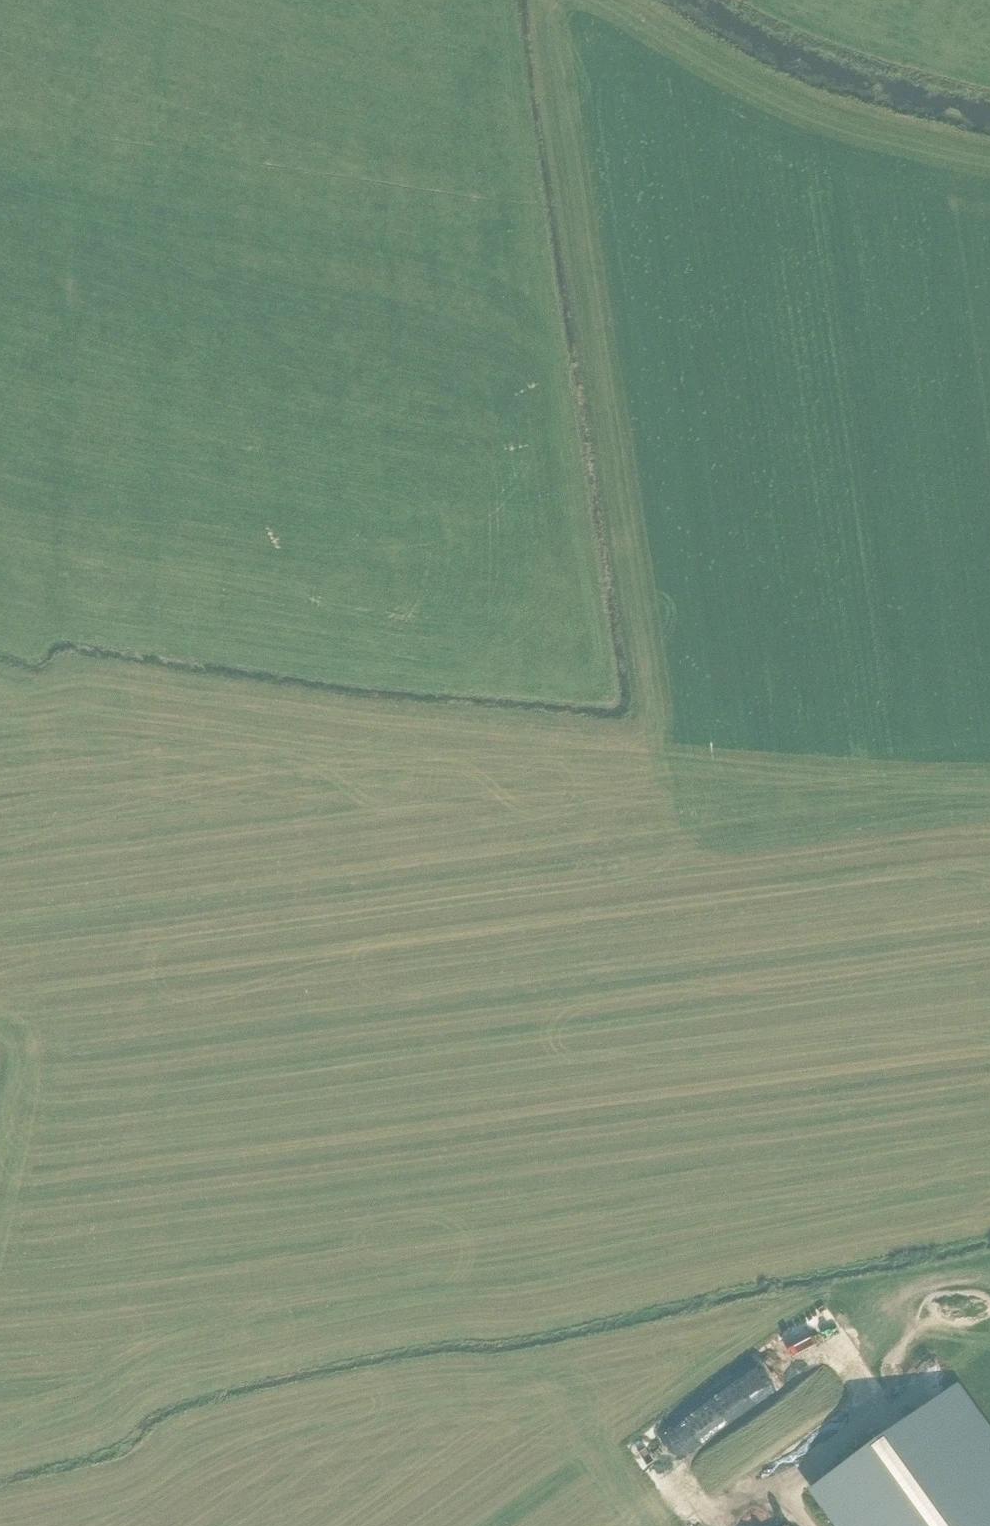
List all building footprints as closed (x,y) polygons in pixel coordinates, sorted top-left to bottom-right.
[(954,1387),(811,1489),(837,1525),(989,1525),(989,1437),(954,1387)]
